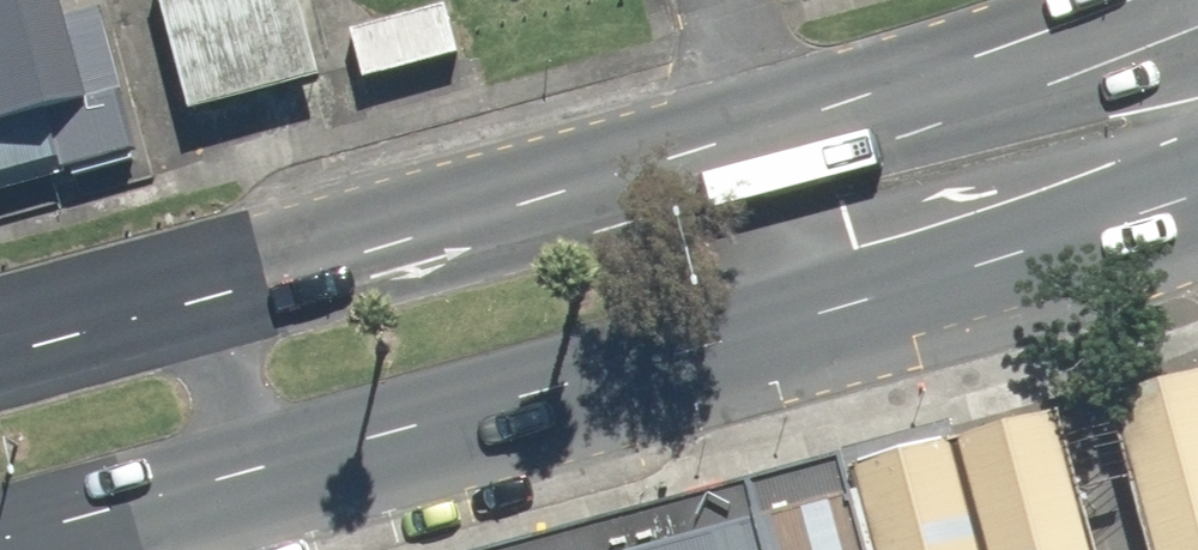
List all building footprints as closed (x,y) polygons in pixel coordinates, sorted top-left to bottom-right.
[(132,148),(93,3),(74,8),(72,0),(0,0),(0,184),(132,148)] [(197,105),(327,74),(309,0),(172,0),(197,105)] [(453,3),(360,28),(373,74),(465,49),(453,3)] [(1108,390),(1151,549),(1197,549),(1197,361),(1108,390)] [(1059,406),(848,455),(829,460),(854,549),(1096,549),(1059,406)] [(498,549),(854,549),(829,460),(498,549)]
